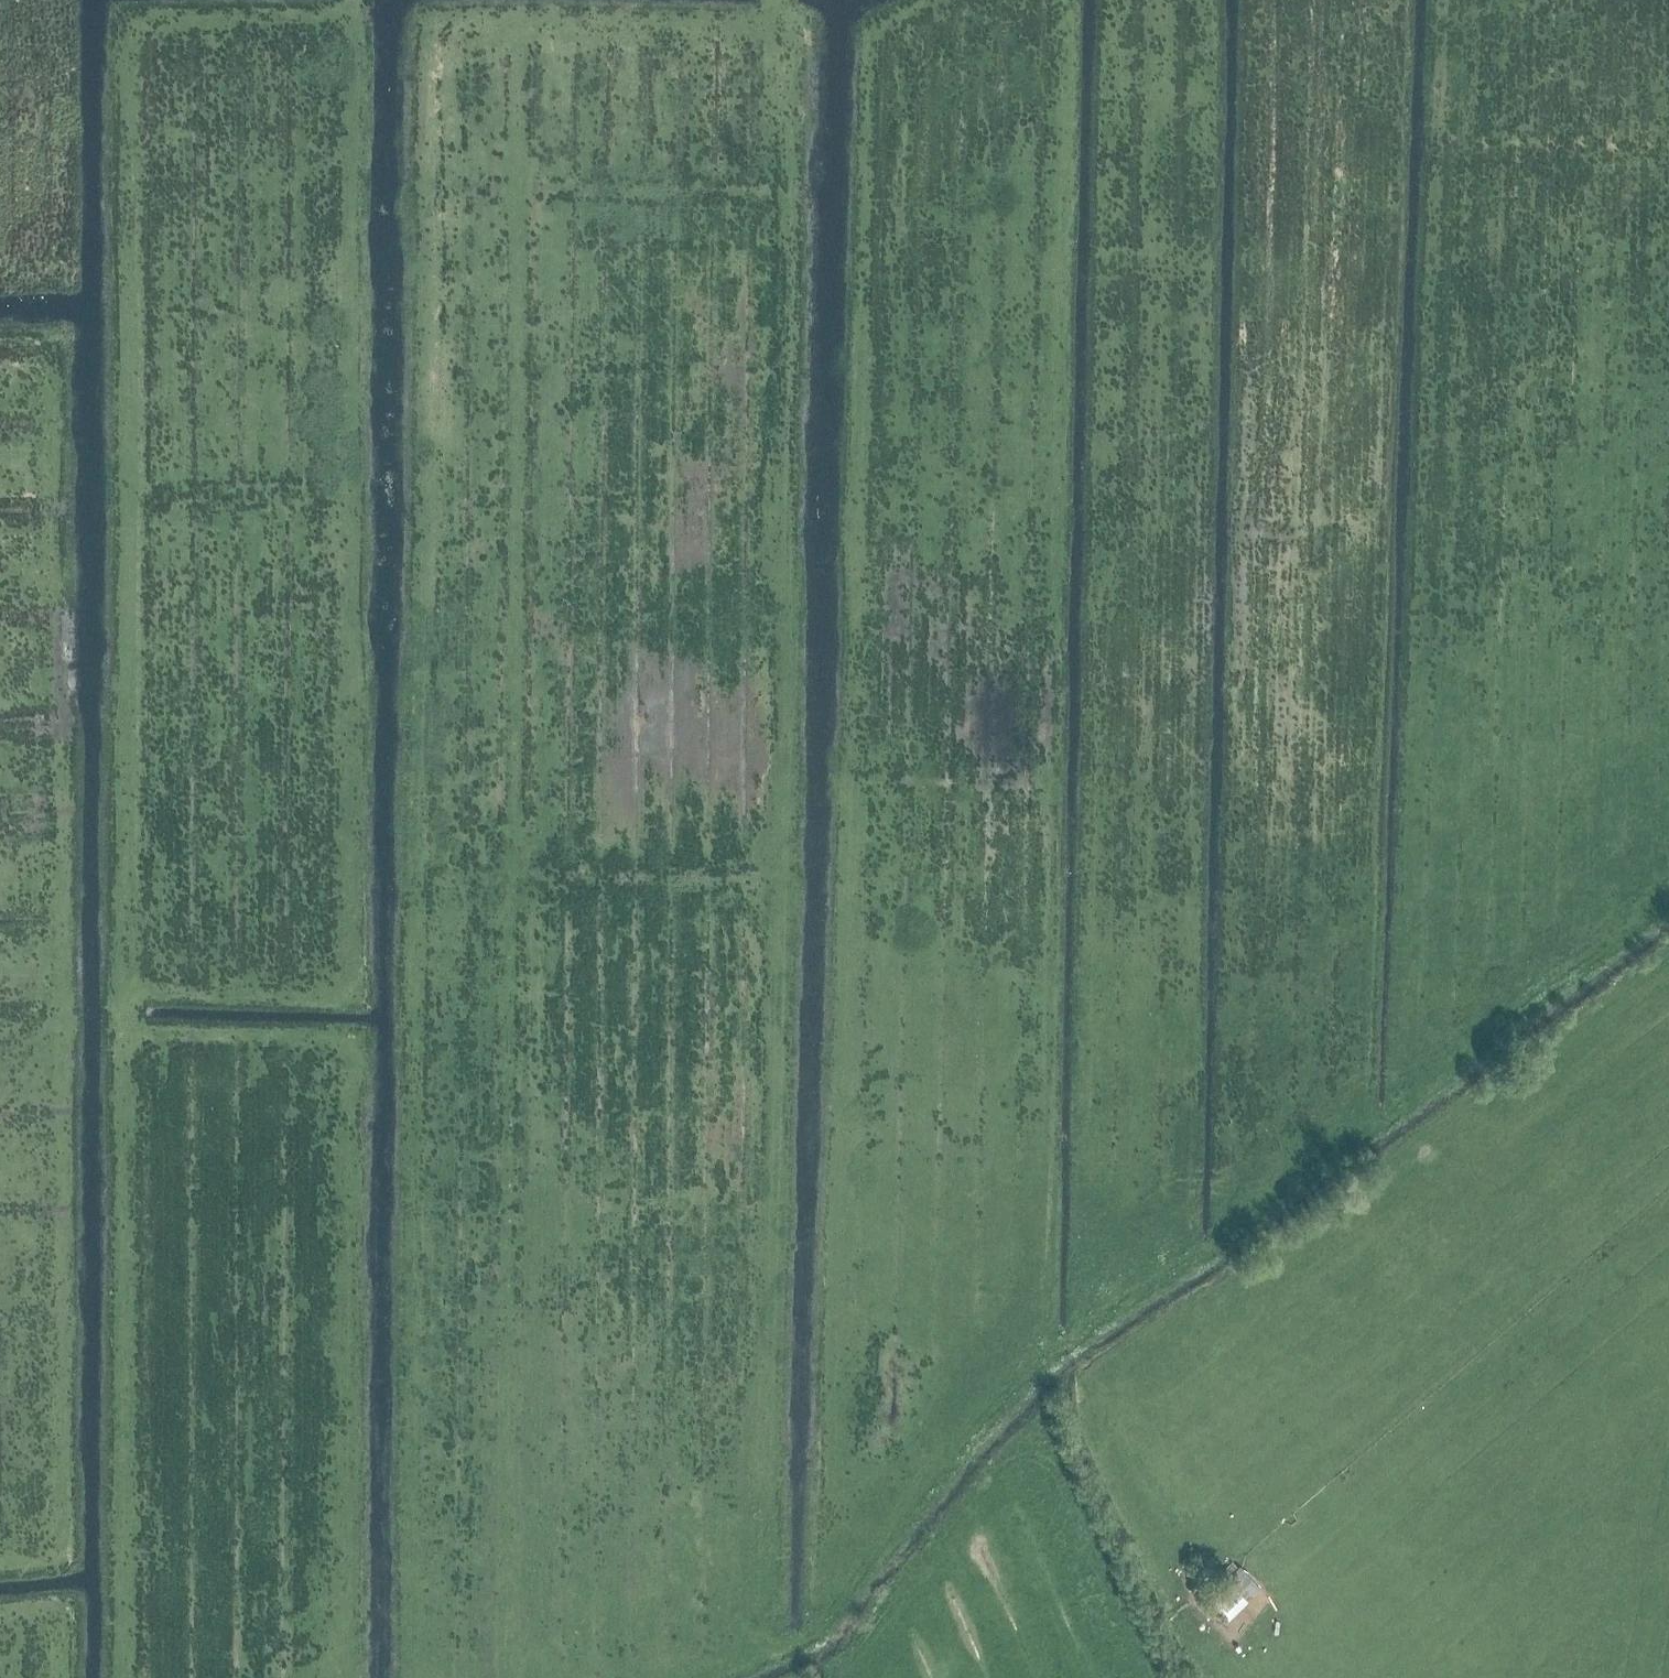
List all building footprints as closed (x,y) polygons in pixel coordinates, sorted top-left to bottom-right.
[(1233,1576),(1208,1601),(1228,1620),(1260,1588),(1240,1567),(1232,1575),(1233,1576)]
